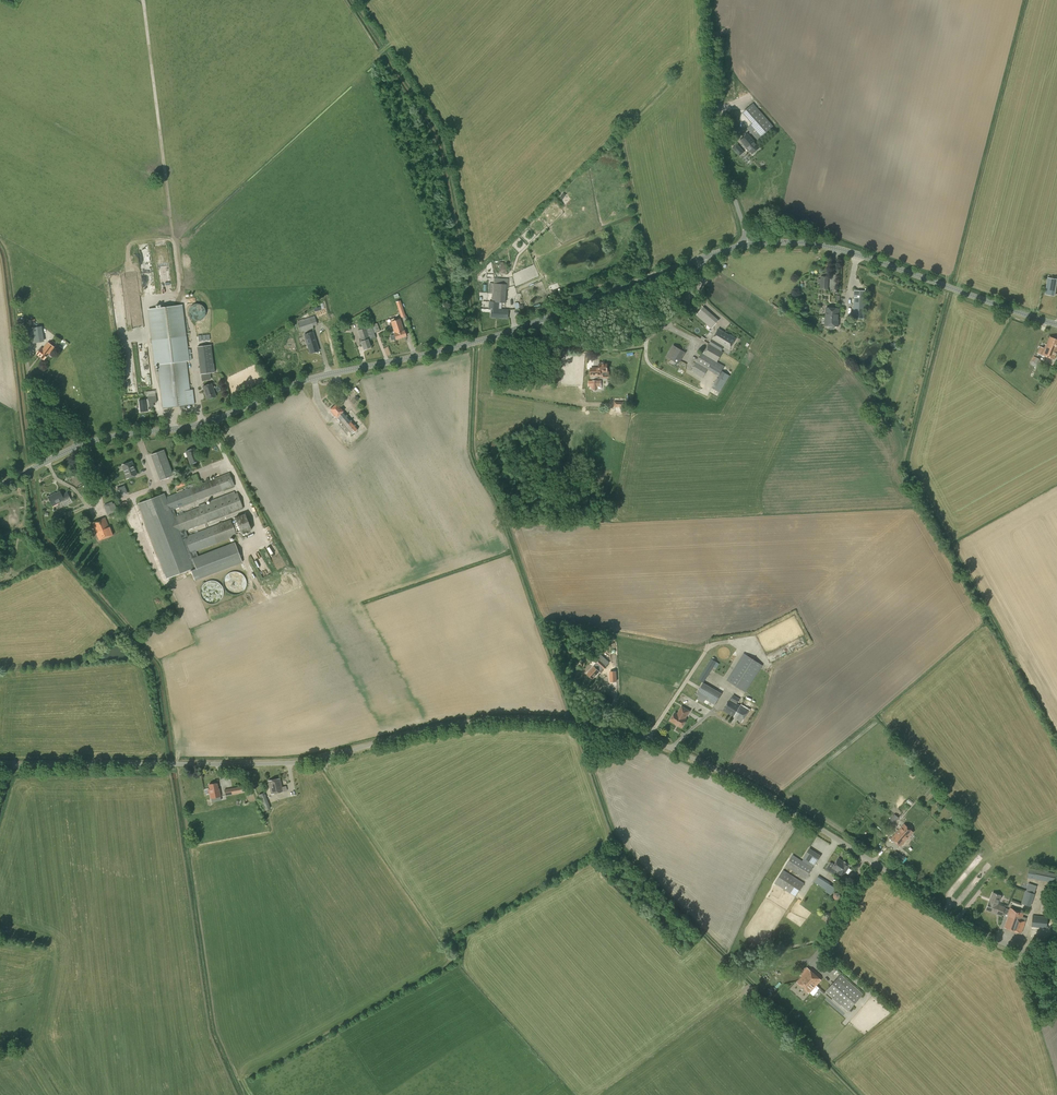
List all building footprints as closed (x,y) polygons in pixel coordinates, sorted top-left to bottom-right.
[(758,140),(773,127),(753,103),(742,113),(752,124),(747,128),(758,140)] [(738,127),(739,111),(730,111),(730,127),(738,127)] [(752,154),(760,147),(747,133),(740,140),(752,154)] [(1056,280),(1056,279),(1048,277),(1045,294),(1054,296),(1056,280)] [(501,309),(501,302),(505,303),(506,284),(489,283),(489,293),(492,293),(491,302),(489,301),(489,309),(491,309),(496,309),(496,310),(497,310),(497,312),(500,313),(501,309)] [(864,319),(866,291),(854,290),(853,318),(856,318),(856,320),(862,321),(862,319),(864,319)] [(401,317),(406,316),(400,300),(396,302),(401,317)] [(195,321),(197,321),(198,321),(199,320),(201,320),(202,319),(203,318),(204,317),(205,316),(205,314),(205,313),(205,311),(205,310),(205,309),(204,307),(203,306),(202,305),(201,305),(199,304),(198,304),(196,304),(195,304),(194,304),(192,305),(191,306),(190,307),(189,308),(189,309),(188,310),(188,312),(188,313),(188,315),(189,316),(190,317),(191,318),(191,319),(192,320),(194,320),(195,321)] [(712,328),(719,320),(704,307),(696,315),(712,328)] [(826,317),(838,317),(839,308),(826,308),(826,317)] [(317,324),(315,316),(303,319),(297,321),(300,332),(313,328),(313,326),(317,324)] [(117,329),(128,327),(126,317),(115,319),(117,329)] [(838,326),(838,317),(826,317),(825,326),(829,326),(829,328),(830,329),(832,329),(834,328),(834,326),(838,326)] [(394,331),(403,328),(400,319),(395,320),(394,318),(391,319),(390,319),(387,320),(388,322),(391,321),(391,323),(390,323),(389,324),(390,326),(391,326),(392,326),(394,331)] [(371,326),(374,333),(380,331),(377,323),(374,324),(371,325),(371,326)] [(31,343),(44,341),(42,326),(29,328),(31,343)] [(371,347),(368,340),(369,339),(366,328),(358,330),(360,339),(359,340),(361,345),(362,345),(364,349),(371,347)] [(403,328),(394,331),(395,334),(394,334),(396,339),(406,336),(404,330),(404,331),(403,328)] [(709,343),(722,351),(724,346),(729,350),(736,338),(730,335),(729,336),(718,329),(712,339),(709,343)] [(310,353),(319,351),(313,332),(304,334),(310,353)] [(1050,337),(1046,345),(1046,344),(1044,348),(1040,346),(1037,353),(1054,359),(1056,352),(1056,340),(1050,337)] [(49,354),(54,347),(48,342),(43,349),(41,348),(36,354),(44,359),(48,353),(49,354)] [(187,342),(154,346),(156,364),(157,364),(163,408),(195,404),(193,394),(191,394),(187,360),(189,360),(187,342)] [(721,351),(722,351),(709,343),(709,344),(703,353),(702,353),(697,362),(696,362),(691,371),(703,378),(708,369),(718,376),(712,387),(720,392),(730,375),(722,371),(725,366),(717,362),(723,352),(721,351)] [(681,361),(685,354),(680,352),(681,350),(673,345),(667,357),(675,361),(677,358),(681,361)] [(1036,367),(1040,359),(1034,356),(1030,364),(1036,367)] [(608,372),(607,364),(599,364),(599,370),(595,370),(595,368),(594,368),(594,375),(602,375),(602,378),(609,378),(609,372),(608,372)] [(601,389),(601,380),(589,380),(589,386),(591,386),(591,389),(601,389)] [(207,399),(216,396),(211,383),(203,386),(207,399)] [(358,428),(344,411),(337,403),(330,410),(336,417),(337,417),(351,434),(358,428)] [(137,416),(145,415),(144,404),(136,405),(137,416)] [(190,464),(199,461),(194,448),(186,451),(190,464)] [(160,480),(173,476),(164,450),(151,454),(160,480)] [(127,478),(136,475),(131,461),(122,465),(127,478)] [(164,493),(138,503),(141,511),(166,578),(191,569),(195,580),(243,563),(235,542),(198,556),(196,551),(216,543),(237,535),(231,519),(223,522),(222,522),(219,523),(210,527),(188,536),(186,531),(237,511),(243,508),(237,492),(189,511),(184,513),(184,512),(179,514),(179,515),(176,516),(174,511),(173,510),(178,508),(235,486),(229,472),(203,483),(202,480),(200,481),(193,483),(189,485),(190,488),(173,494),(166,497),(164,493)] [(193,482),(190,476),(175,482),(175,484),(177,488),(193,482)] [(62,495),(60,491),(54,495),(53,494),(48,497),(53,506),(62,501),(65,506),(72,502),(67,492),(62,495)] [(115,512),(117,511),(116,511),(117,510),(114,503),(106,507),(109,514),(115,511),(115,512)] [(242,533),(251,530),(245,513),(236,517),(242,533)] [(109,527),(105,517),(92,523),(99,540),(113,535),(110,527),(109,527)] [(223,576),(226,587),(229,586),(230,588),(228,589),(230,593),(247,588),(241,570),(223,576)] [(208,597),(208,600),(222,600),(222,583),(202,583),(202,597),(208,597)] [(604,670),(607,666),(606,666),(610,662),(600,653),(594,659),(597,663),(587,674),(593,679),(602,668),(604,670)] [(745,692),(763,665),(744,653),(726,680),(745,692)] [(703,682),(716,662),(711,658),(698,679),(703,682)] [(715,705),(722,693),(703,682),(696,694),(715,705)] [(737,703),(740,698),(734,695),(729,702),(724,711),(734,717),(742,722),(749,710),(737,703)] [(684,718),(689,711),(682,706),(677,714),(675,712),(670,720),(681,727),(686,719),(684,718)] [(271,794),(283,791),(280,778),(268,781),(271,794)] [(218,788),(217,783),(209,784),(211,793),(210,793),(211,798),(221,796),(219,788),(218,788)] [(226,799),(231,799),(231,797),(233,796),(232,794),(239,793),(247,791),(245,785),(238,787),(225,789),(226,799)] [(272,812),(270,808),(271,808),(264,792),(259,795),(265,810),(267,809),(269,814),(272,812)] [(894,824),(899,817),(894,814),(889,820),(894,824)] [(900,846),(913,832),(904,824),(891,838),(900,846)] [(901,863),(902,862),(905,857),(895,851),(893,855),(899,860),(898,861),(901,863)] [(808,864),(793,855),(785,866),(806,879),(813,868),(812,867),(814,865),(809,862),(808,864)] [(841,864),(843,861),(838,858),(832,868),(836,870),(838,867),(840,869),(843,865),(842,865),(842,864),(841,864)] [(838,867),(836,870),(838,872),(837,873),(843,876),(850,865),(844,861),(843,861),(841,864),(842,864),(842,865),(843,865),(840,869),(838,867)] [(1056,881),(1056,873),(1029,868),(1027,877),(1056,884),(1056,881)] [(796,896),(804,883),(783,870),(775,883),(796,896)] [(830,883),(819,876),(819,877),(818,876),(814,882),(826,890),(825,891),(831,895),(836,888),(830,884),(830,883)] [(1028,883),(1022,903),(1031,905),(1037,885),(1028,883)] [(1009,909),(1004,907),(1005,907),(998,904),(1001,895),(993,892),(986,910),(1001,916),(1003,912),(1007,914),(1007,915),(1008,915),(1004,927),(1022,933),(1026,921),(1025,921),(1027,918),(1023,916),(1024,913),(1010,907),(1009,909)] [(1051,913),(1053,902),(1045,901),(1044,911),(1051,913)] [(1047,928),(1048,917),(1033,915),(1031,926),(1032,926),(1032,927),(1047,928)] [(811,981),(814,984),(819,978),(810,970),(803,977),(804,978),(805,979),(806,978),(810,982),(811,981)] [(804,978),(803,977),(802,976),(797,982),(809,993),(814,987),(813,986),(814,984),(811,981),(810,982),(806,978),(805,979),(804,978)] [(833,998),(848,980),(843,976),(839,980),(837,978),(825,991),(833,998)] [(840,1004),(856,987),(848,980),(833,998),(840,1004)] [(856,987),(840,1004),(848,1011),(863,993),(856,987)]
